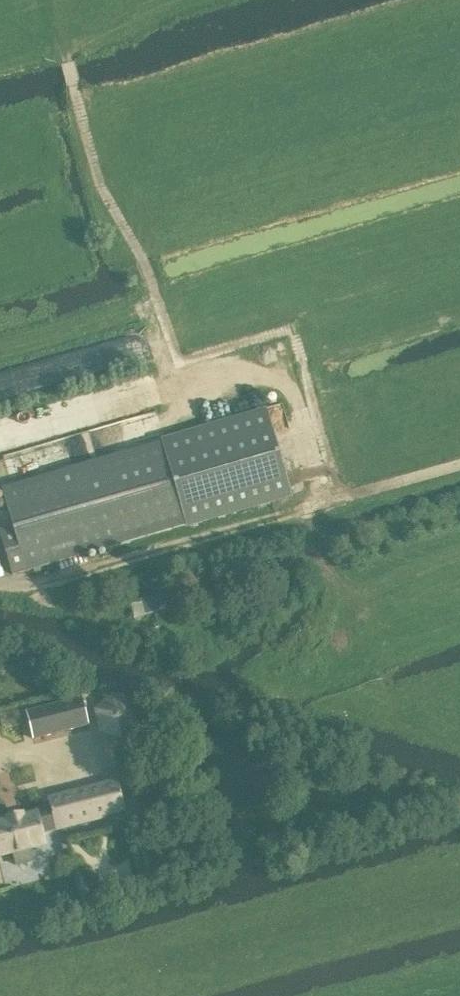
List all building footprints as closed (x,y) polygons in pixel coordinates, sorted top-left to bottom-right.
[(3,489),(26,571),(187,525),(163,443),(3,489)] [(188,586),(171,589),(175,606),(192,602),(188,586)] [(141,597),(145,613),(175,606),(171,589),(141,597)] [(112,693),(94,710),(99,734),(123,741),(141,724),(135,701),(112,693)] [(35,740),(88,726),(81,699),(28,713),(35,740)] [(0,823),(0,857),(14,854),(18,866),(34,862),(31,850),(47,845),(42,827),(55,823),(55,824),(104,812),(105,817),(125,812),(118,781),(49,799),(52,811),(39,814),(38,813),(24,817),(24,814),(7,818),(8,821),(0,823)]
